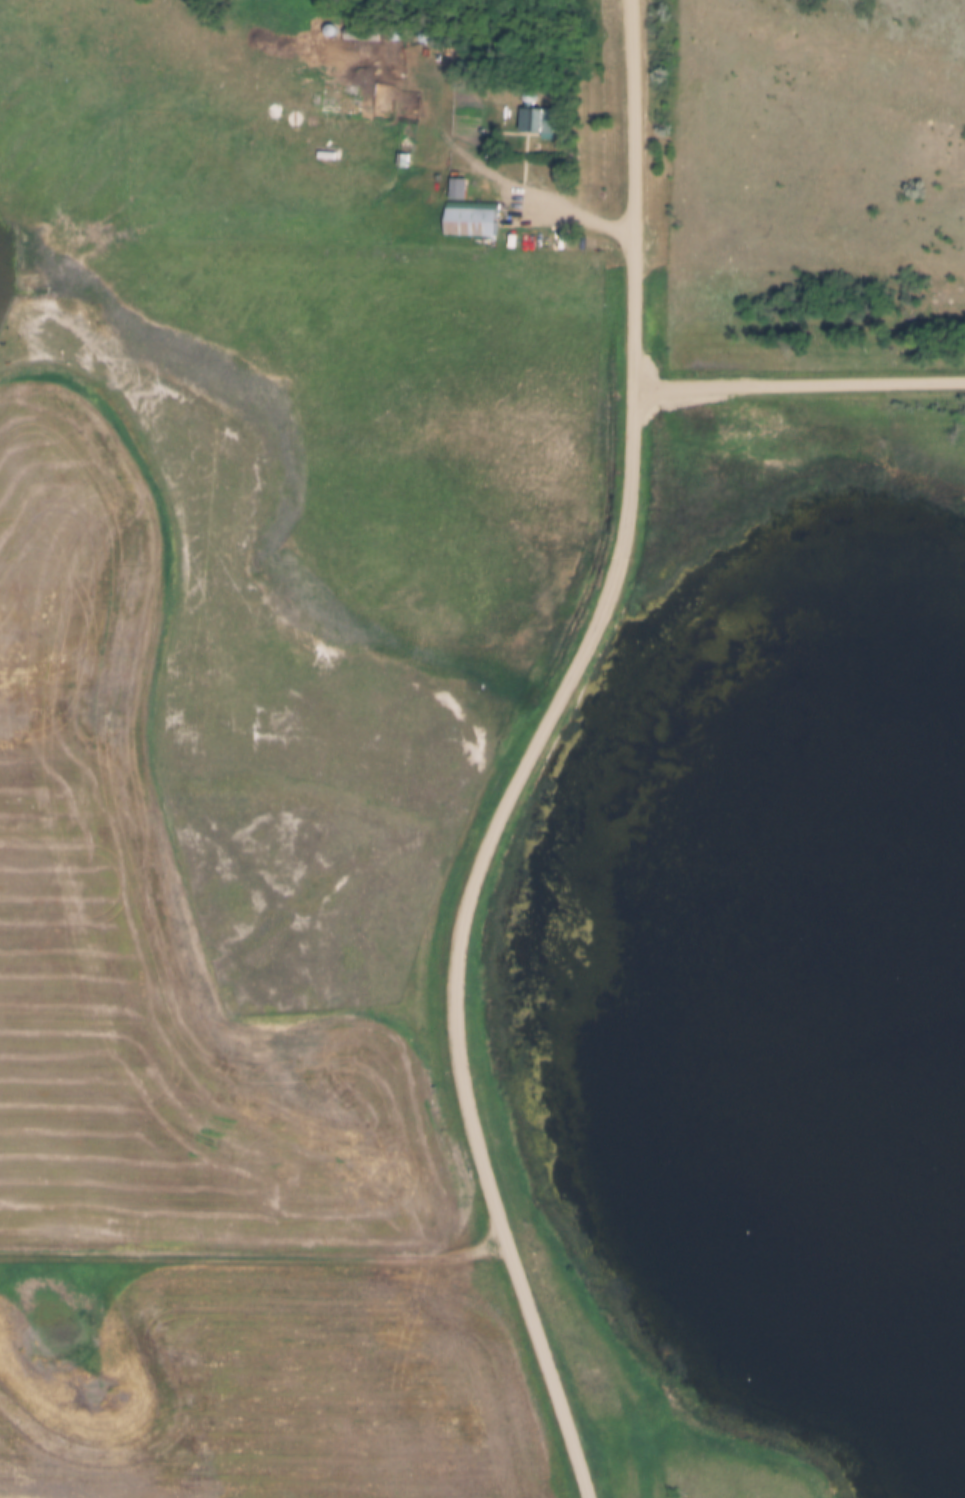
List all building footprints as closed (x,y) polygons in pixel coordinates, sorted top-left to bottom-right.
[(517,133),(553,133),(553,109),(517,109),(517,133)] [(498,206),(447,206),(447,239),(498,239),(498,206)]
